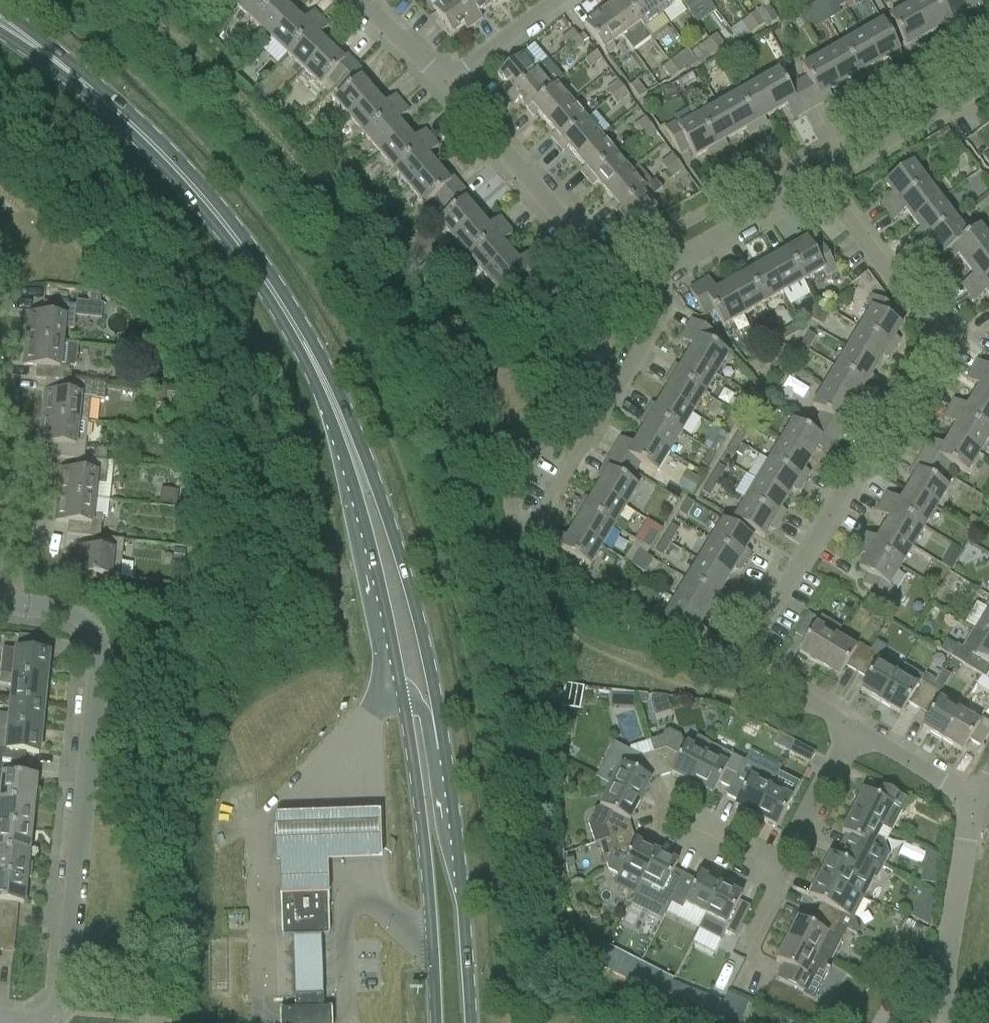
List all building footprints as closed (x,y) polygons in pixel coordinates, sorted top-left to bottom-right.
[(276,0),(244,0),(236,7),(254,24),(276,0)] [(294,15),(285,6),(291,0),(276,0),(254,24),(270,39),(294,15)] [(474,25),(456,0),(443,0),(432,8),(452,34),(463,26),(466,31),(474,25)] [(482,19),(478,14),(489,7),(484,0),(456,0),(474,25),(482,19)] [(602,12),(632,52),(651,39),(644,29),(623,0),(618,0),(602,12)] [(650,0),(623,0),(644,29),(662,16),(650,0)] [(680,2),(679,0),(650,0),(662,16),(680,2)] [(680,2),(688,13),(705,0),(679,0),(680,2)] [(837,9),(844,5),(841,0),(832,0),(837,9)] [(949,31),(931,0),(922,0),(909,7),(926,37),(937,31),(939,36),(949,31)] [(958,25),(955,20),(966,14),(958,0),(931,0),(949,31),(958,25)] [(984,0),(958,0),(966,14),(976,8),(983,21),(988,18),(988,9),(984,0)] [(777,20),(766,6),(756,13),(755,13),(749,18),(757,30),(764,25),(766,28),(777,20)] [(909,54),(919,48),(916,43),(926,37),(909,7),(889,19),(899,36),(909,54)] [(800,12),(797,14),(805,28),(812,24),(804,10),(800,12)] [(287,55),(320,20),(312,12),(302,23),(294,15),(270,39),(287,55)] [(606,56),(616,50),(612,45),(622,38),(602,12),(584,26),(606,56)] [(750,35),(757,30),(749,18),(742,23),(750,35)] [(303,71),(327,46),(318,38),(328,27),(320,20),(287,55),(303,71)] [(892,63),(901,57),(882,23),(861,35),(878,64),(889,58),(892,63)] [(573,31),(561,40),(566,47),(578,38),(573,31)] [(717,53),(724,47),(716,35),(709,41),(717,53)] [(861,80),(871,75),(868,70),(878,64),(861,35),(842,46),(861,80)] [(578,38),(566,47),(572,55),(584,47),(583,45),(578,38)] [(710,58),(717,53),(709,41),(702,46),(710,58)] [(521,54),(497,75),(498,77),(506,86),(501,90),(507,97),(548,62),(533,44),(521,54)] [(335,54),(327,46),(303,71),(320,87),(328,79),(335,86),(357,66),(339,50),(335,54)] [(852,86),(861,80),(842,46),(822,57),(839,87),(849,81),(852,86)] [(722,67),(735,59),(731,52),(717,60),(722,67)] [(590,69),(602,60),(596,53),(584,61),(590,69)] [(812,109),(831,98),(828,93),(839,87),(822,57),(801,69),(807,78),(797,84),(812,109)] [(678,75),(685,70),(676,58),(669,63),(678,75)] [(708,75),(722,67),(717,60),(704,67),(708,75)] [(556,86),(563,79),(548,62),(507,97),(514,104),(518,100),(527,110),(551,89),(555,85),(556,86)] [(671,80),(678,75),(669,63),(662,69),(671,80)] [(349,119),(375,97),(367,88),(372,84),(357,66),(335,86),(342,94),(334,101),(349,119)] [(787,89),(778,72),(757,84),(774,113),(785,107),(792,120),(812,109),(797,84),(787,89)] [(682,90),(696,82),(692,74),(678,82),(682,90)] [(611,98),(623,89),(618,82),(606,91),(611,98)] [(638,99),(645,94),(637,82),(629,87),(638,99)] [(758,129),(767,124),(764,119),(774,113),(757,84),(738,95),(758,129)] [(571,103),(556,86),(555,85),(551,89),(527,110),(533,118),(538,114),(546,124),(571,103)] [(617,105),(628,96),(623,89),(611,98),(617,105)] [(748,135),(758,129),(738,95),(718,106),(735,136),(746,130),(748,135)] [(364,136),(401,105),(394,96),(383,106),(379,101),(375,97),(349,119),(364,136)] [(556,145),(586,120),(571,103),(546,124),(548,125),(555,134),(550,138),(553,141),(556,145)] [(379,154),(405,131),(397,122),(408,113),(401,105),(364,136),(379,154)] [(718,152),(727,147),(724,142),(735,136),(718,106),(698,118),(718,152)] [(718,152),(698,118),(678,129),(675,124),(665,130),(679,155),(689,149),(695,159),(706,152),(709,157),(718,152)] [(638,135),(650,126),(645,119),(633,128),(638,135)] [(576,159),(600,138),(586,120),(556,145),(563,152),(567,148),(576,159)] [(644,142),(656,133),(650,126),(638,135),(644,142)] [(394,171),(431,139),(424,131),(413,140),(405,131),(379,154),(394,171)] [(586,180),(615,155),(600,138),(576,159),(584,169),(580,172),(586,180)] [(409,188),(435,166),(427,157),(438,147),(431,139),(394,171),(409,188)] [(956,157),(964,151),(957,142),(949,148),(956,157)] [(605,193),(630,172),(615,155),(586,180),(592,187),(597,183),(605,193)] [(666,172),(678,163),(673,156),(661,165),(666,172)] [(671,179),(683,170),(678,163),(666,172),(671,179)] [(887,212),(926,182),(912,164),(885,185),(892,195),(880,204),(887,212)] [(442,175),(435,166),(409,188),(424,206),(432,199),(439,207),(461,189),(447,172),(442,175)] [(616,214),(645,189),(639,183),(630,172),(605,193),(614,203),(610,207),(616,214)] [(631,232),(655,211),(647,202),(662,189),(655,180),(645,189),(616,214),(631,232)] [(913,222),(940,201),(926,182),(887,212),(894,221),(905,212),(913,222)] [(454,241),(480,219),(472,210),(476,206),(461,189),(439,207),(446,216),(438,223),(454,241)] [(915,249),(954,219),(940,201),(913,222),(920,231),(908,240),(915,249)] [(468,258),(506,226),(499,218),(487,228),(480,219),(454,241),(468,258)] [(940,257),(967,237),(954,219),(915,249),(921,257),(933,248),(940,257)] [(483,275),(509,253),(501,244),(513,234),(511,232),(506,226),(468,258),(483,275)] [(988,249),(988,241),(979,228),(967,237),(940,257),(947,266),(958,258),(966,267),(988,249)] [(812,250),(806,241),(795,247),(792,242),(783,247),(803,282),(824,270),(827,275),(836,270),(828,257),(821,245),(812,250)] [(776,258),(766,264),(783,293),(791,306),(810,295),(803,282),(783,247),(774,253),(776,258)] [(966,267),(973,277),(961,285),(968,294),(988,278),(988,249),(966,267)] [(543,270),(528,253),(517,262),(509,253),(483,275),(499,293),(514,280),(521,289),(543,270)] [(783,293),(766,264),(756,270),(753,265),(743,270),(763,305),(783,293)] [(743,316),(763,305),(743,270),(734,276),(737,280),(726,286),(743,316)] [(968,294),(974,303),(986,294),(988,298),(988,278),(968,294)] [(716,292),(709,279),(689,291),(703,316),(713,310),(723,328),(743,316),(726,286),(716,292)] [(549,301),(553,298),(558,294),(550,285),(541,292),(549,301)] [(871,310),(859,329),(893,350),(899,341),(894,338),(901,327),(891,321),(897,312),(872,297),(866,307),(871,310)] [(29,314),(26,340),(64,344),(65,329),(73,330),(76,307),(63,305),(43,303),(42,316),(29,314)] [(814,322),(823,309),(815,304),(807,318),(814,322)] [(822,327),(830,313),(823,309),(814,322),(822,327)] [(715,375),(727,355),(711,345),(716,335),(692,321),(680,340),(693,348),(686,358),(715,375)] [(784,341),(798,333),(794,326),(780,334),(784,341)] [(883,356),(888,359),(893,350),(859,329),(848,349),(877,366),(883,356)] [(807,351),(816,338),(808,333),(800,347),(807,351)] [(770,349),(784,341),(780,334),(766,341),(770,349)] [(75,369),(78,367),(80,346),(64,344),(26,340),(23,366),(36,367),(35,380),(59,382),(70,383),(71,369),(75,369)] [(799,365),(807,351),(800,347),(792,360),(799,365)] [(848,349),(836,368),(870,389),(875,380),(871,377),(877,366),(848,349)] [(715,375),(686,358),(680,368),(675,365),(670,375),(704,395),(715,375)] [(978,362),(972,371),(988,381),(988,368),(978,362)] [(836,369),(824,388),(853,406),(859,395),(864,398),(870,389),(836,369)] [(973,398),(988,407),(988,381),(972,371),(967,380),(979,388),(973,398)] [(692,415),(704,395),(670,375),(664,384),(669,387),(663,397),(692,415)] [(70,383),(59,382),(57,394),(45,392),(42,418),(87,423),(90,400),(104,401),(105,391),(121,393),(121,388),(70,383)] [(824,388),(812,408),(806,418),(816,423),(841,438),(852,419),(847,416),(853,406),(824,388)] [(166,389),(150,389),(150,404),(166,404),(166,389)] [(692,415),(663,397),(657,407),(652,404),(646,414),(681,434),(692,415)] [(740,417),(748,403),(741,398),(732,412),(740,417)] [(973,398),(967,408),(954,401),(949,410),(988,434),(988,407),(973,398)] [(988,437),(988,434),(949,410),(943,419),(956,427),(950,437),(979,455),(988,437)] [(732,430),(740,417),(732,412),(724,426),(732,430)] [(669,454),(681,434),(646,414),(641,423),(646,426),(639,436),(669,454)] [(42,418),(39,444),(52,445),(51,458),(75,460),(94,462),(95,457),(94,457),(84,456),(87,423),(42,418)] [(841,438),(816,423),(810,432),(793,422),(781,443),(810,460),(816,450),(829,457),(841,438)] [(740,445),(748,431),(741,427),(733,440),(740,445)] [(669,454),(639,436),(633,446),(621,439),(609,458),(635,473),(641,463),(657,473),(669,454)] [(979,455),(950,437),(943,447),(931,440),(919,459),(944,474),(950,465),(966,475),(979,455)] [(716,456),(725,442),(717,438),(709,451),(716,456)] [(733,440),(725,454),(732,458),(735,454),(742,458),(747,449),(740,445),(733,440)] [(781,443),(769,462),(803,483),(809,473),(804,470),(810,460),(781,443)] [(708,469),(716,456),(709,451),(701,465),(708,469)] [(626,508),(638,488),(629,483),(635,473),(609,458),(597,477),(602,480),(596,491),(626,508)] [(938,484),(944,474),(919,459),(907,478),(912,481),(906,491),(935,509),(947,489),(938,484)] [(109,502),(113,464),(75,460),(73,472),(61,470),(58,496),(109,502)] [(798,492),(803,483),(769,462),(757,482),(787,499),(793,489),(798,492)] [(717,484),(725,470),(717,466),(709,479),(717,484)] [(691,475),(682,490),(684,492),(692,496),(701,481),(691,475)] [(709,497),(717,484),(709,479),(701,493),(709,497)] [(757,482),(745,501),(780,522),(785,512),(780,509),(787,499),(757,482)] [(177,506),(178,491),(161,489),(159,504),(177,506)] [(626,508),(596,491),(590,501),(585,498),(579,507),(614,528),(626,508)] [(935,509),(906,491),(900,502),(887,494),(882,503),(924,529),(935,509)] [(58,496),(55,522),(68,523),(67,536),(91,538),(100,539),(100,534),(102,517),(106,518),(108,502),(109,502),(58,496)] [(686,518),(694,505),(686,500),(678,514),(686,518)] [(774,531),(780,522),(745,501),(733,521),(745,528),(763,539),(769,528),(774,531)] [(912,548),(924,529),(882,503),(876,513),(889,520),(883,531),(912,548)] [(602,547),(614,528),(579,507),(574,516),(579,519),(573,530),(602,547)] [(744,563),(750,553),(745,550),(752,539),(735,529),(722,522),(710,542),(744,563)] [(670,544),(678,531),(671,526),(663,539),(670,544)] [(602,547),(573,530),(566,540),(554,532),(548,542),(590,567),(602,547)] [(912,548),(883,531),(876,541),(864,533),(858,543),(900,568),(912,548)] [(649,550),(658,536),(650,532),(642,545),(649,550)] [(77,548),(74,574),(120,579),(122,560),(124,542),(124,541),(111,540),(100,539),(91,538),(90,550),(77,548)] [(662,558),(670,544),(663,539),(654,553),(662,558)] [(739,572),(744,563),(710,542),(699,561),(728,579),(734,569),(739,572)] [(887,601),(893,590),(888,587),(900,568),(858,543),(853,552),(865,559),(859,570),(868,576),(862,585),(887,601)] [(956,561),(961,552),(951,546),(946,555),(956,561)] [(175,550),(174,562),(185,562),(185,551),(175,550)] [(637,570),(645,556),(638,551),(630,565),(637,570)] [(644,574),(653,560),(645,556),(637,570),(644,574)] [(721,601),(726,592),(722,589),(728,579),(699,561),(687,581),(721,601)] [(715,611),(721,601),(687,581),(675,600),(704,618),(711,608),(715,611)] [(699,655),(711,636),(698,628),(704,618),(675,600),(663,621),(680,631),(674,640),(699,655)] [(988,639),(988,613),(978,632),(988,639)] [(807,615),(794,635),(805,642),(798,654),(818,666),(835,638),(840,629),(821,617),(819,621),(807,614),(807,615)] [(978,632),(974,630),(962,649),(957,646),(950,658),(985,679),(988,672),(988,639),(978,632)] [(855,650),(835,638),(818,666),(838,679),(846,666),(856,673),(869,651),(858,645),(855,650)] [(48,654),(2,649),(0,672),(0,675),(46,680),(48,654)] [(880,704),(897,675),(877,663),(880,658),(869,651),(856,673),(867,679),(860,691),(880,704)] [(897,675),(880,704),(900,716),(907,703),(918,710),(931,688),(921,683),(920,682),(922,677),(903,666),(897,675)] [(46,680),(0,675),(0,685),(13,687),(11,701),(43,704),(46,680)] [(566,684),(562,707),(576,709),(581,687),(566,684)] [(941,741),(959,712),(939,700),(942,695),(931,688),(918,710),(929,716),(921,729),(941,741)] [(647,695),(635,694),(638,705),(646,703),(647,695)] [(43,704),(11,701),(9,716),(0,715),(0,725),(41,729),(43,704)] [(941,741),(961,753),(969,741),(980,747),(988,732),(988,723),(982,719),(979,724),(959,712),(941,741)] [(25,753),(38,755),(41,729),(0,725),(0,751),(25,753)] [(688,745),(682,742),(681,737),(669,731),(663,733),(661,737),(656,739),(657,739),(649,742),(652,753),(660,778),(670,775),(691,785),(711,746),(697,739),(695,743),(688,745)] [(809,764),(815,753),(794,742),(788,753),(809,764)] [(614,744),(596,779),(610,786),(640,802),(650,781),(660,778),(652,753),(640,757),(628,751),(614,744)] [(744,762),(711,746),(691,785),(712,796),(718,783),(730,789),(741,767),(744,762)] [(776,777),(744,761),(744,762),(741,767),(730,789),(726,796),(737,802),(734,807),(755,818),(770,788),(776,777)] [(33,804),(36,779),(23,777),(3,775),(2,790),(0,790),(0,801),(33,804)] [(594,845),(599,843),(632,832),(629,823),(640,802),(610,786),(599,807),(594,810),(587,824),(594,845)] [(863,792),(852,813),(882,828),(890,832),(901,811),(907,800),(881,787),(875,798),(863,792)] [(776,829),(791,799),(770,788),(755,818),(776,829)] [(33,804),(0,801),(0,826),(30,829),(33,804)] [(325,805),(325,813),(350,811),(350,804),(325,805)] [(852,813),(841,833),(851,838),(845,849),(882,869),(888,856),(884,845),(883,841),(876,838),(882,828),(852,813)] [(279,824),(282,890),(282,892),(305,891),(320,890),(324,890),(324,889),(324,870),(384,868),(381,818),(279,824)] [(28,854),(30,829),(0,826),(0,851),(28,854)] [(634,896),(656,853),(635,842),(632,832),(599,843),(608,871),(618,876),(613,885),(634,896)] [(876,881),(882,869),(845,849),(839,860),(830,856),(819,877),(863,899),(873,879),(876,881)] [(25,879),(30,879),(32,864),(27,863),(28,854),(0,851),(0,876),(25,879)] [(661,922),(670,905),(685,876),(673,870),(677,864),(656,853),(634,896),(629,905),(661,922)] [(720,886),(699,875),(696,882),(685,876),(670,905),(682,910),(684,905),(705,915),(720,886)] [(18,904),(23,904),(24,893),(25,879),(0,876),(0,902),(18,904)] [(856,936),(858,931),(853,919),(863,899),(819,877),(808,897),(821,904),(815,915),(847,931),(856,936)] [(699,930),(692,943),(713,954),(720,941),(724,933),(734,937),(746,915),(750,908),(738,902),(741,897),(720,886),(705,915),(698,930),(699,930)] [(328,892),(327,891),(327,890),(326,889),(325,889),(324,889),(324,890),(320,890),(305,891),(282,892),(282,890),(281,890),(281,891),(280,891),(279,892),(279,893),(281,893),(282,935),(281,935),(281,936),(282,937),(282,938),(283,938),(284,938),(284,937),(293,936),(322,935),(326,935),(326,937),(327,937),(328,936),(328,935),(329,935),(329,934),(328,934),(327,913),(326,892),(328,892)] [(933,897),(925,893),(919,905),(930,911),(933,897)] [(18,904),(0,902),(0,914),(17,916),(18,904)] [(17,916),(0,914),(0,926),(4,927),(16,928),(17,916)] [(847,931),(815,915),(810,926),(797,920),(786,941),(830,963),(847,931)] [(13,952),(16,928),(4,927),(1,951),(13,952)] [(293,936),(294,996),(322,995),(322,935),(293,936)] [(828,975),(829,971),(828,971),(832,964),(830,963),(786,941),(775,961),(785,966),(778,981),(803,994),(802,995),(813,1001),(827,974),(828,975)] [(606,970),(624,970),(624,949),(606,949),(606,970)] [(917,966),(923,955),(912,949),(906,960),(917,966)] [(723,1011),(744,1019),(751,1001),(730,993),(723,1011)] [(322,995),(294,996),(295,1010),(282,1011),(282,1009),(281,1010),(280,1010),(279,1011),(279,1012),(279,1013),(280,1013),(280,1022),(281,1022),(331,1022),(331,1021),(330,1011),(332,1011),(331,1010),(331,1009),(330,1008),(329,1008),(328,1008),(329,1009),(323,1009),(322,995)]
